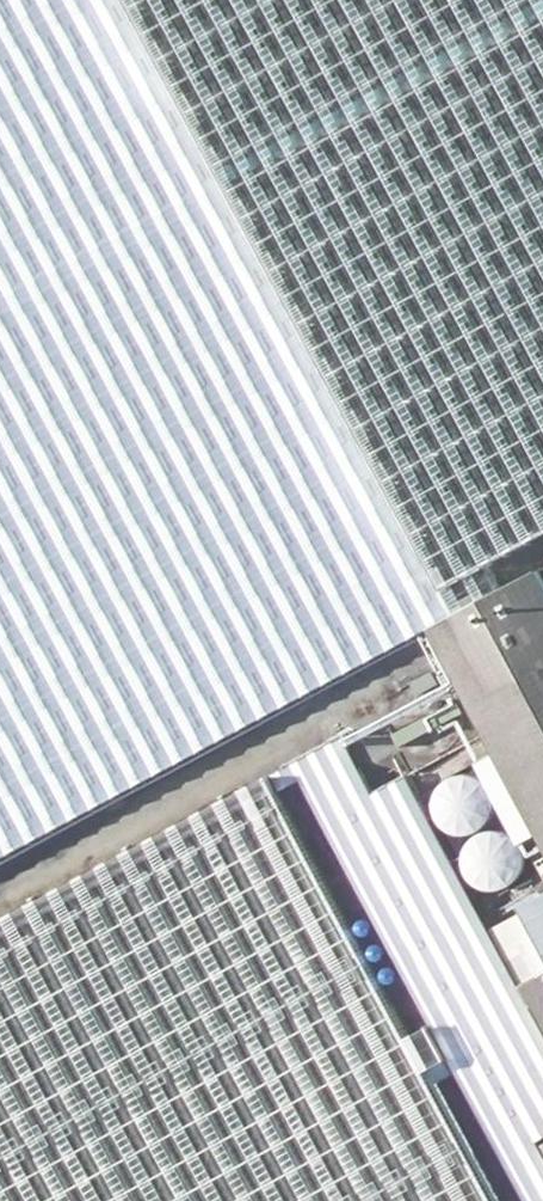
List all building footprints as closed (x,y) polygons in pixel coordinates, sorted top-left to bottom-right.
[(507,586),(493,561),(542,534),(542,0),(0,0),(0,857),(507,586)] [(433,627),(542,833),(542,586),(536,572),(433,627)] [(541,1137),(542,1136),(542,1016),(408,772),(356,801),(332,757),(0,940),(0,1200),(542,1200),(542,1141),(541,1137)] [(481,776),(446,777),(446,827),(482,827),(481,776)] [(529,985),(542,1010),(542,977),(529,985)]
